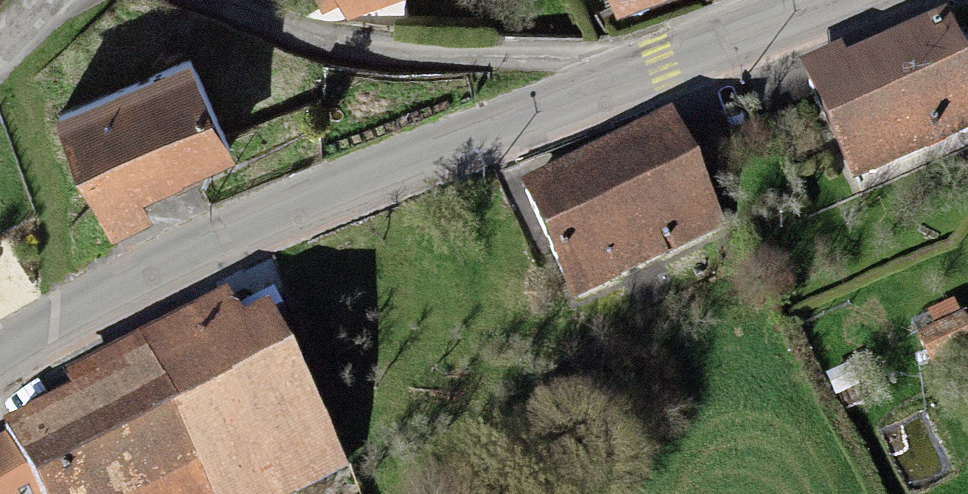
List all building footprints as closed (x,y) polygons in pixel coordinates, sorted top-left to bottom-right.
[(322,28),(367,0),(304,0),(322,28)] [(617,25),(685,0),(608,0),(617,25)] [(800,82),(843,185),(967,132),(967,118),(933,36),(838,76),(835,68),(800,82)] [(178,73),(45,128),(85,224),(218,169),(178,73)] [(520,197),(568,303),(716,235),(667,130),(520,197)] [(63,388),(71,404),(0,440),(0,493),(318,493),(337,484),(259,331),(235,343),(217,309),(63,388)]
